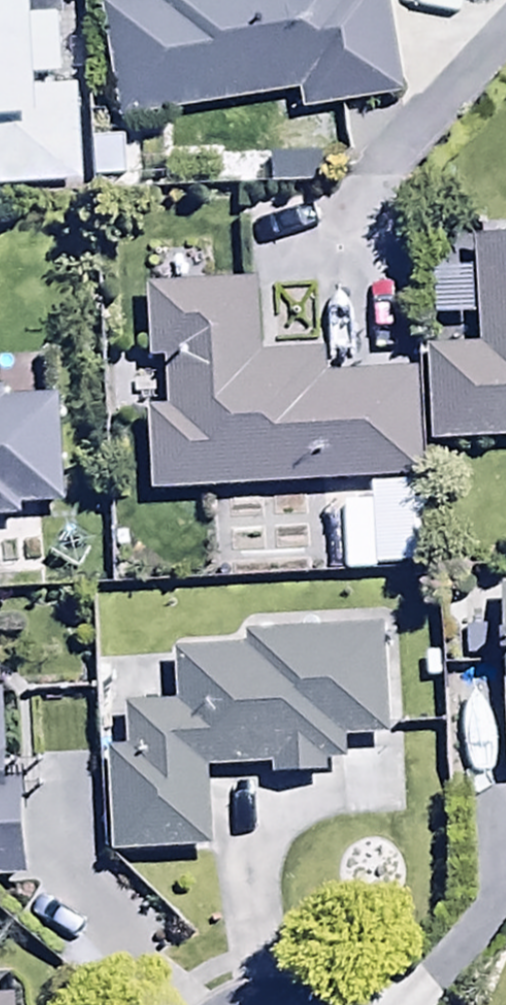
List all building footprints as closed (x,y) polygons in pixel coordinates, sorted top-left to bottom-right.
[(83,190),(81,88),(66,88),(65,17),(38,17),(38,0),(0,0),(0,191),(83,190)] [(104,1),(122,120),(300,93),(303,111),(404,96),(390,0),(114,0),(104,1)] [(436,447),(505,444),(505,243),(475,244),(480,349),(431,352),(436,447)] [(148,415),(150,494),(371,487),(371,504),(346,505),(348,573),(420,570),(414,373),(332,376),(331,352),(264,355),(262,284),(150,287),(152,362),(171,362),(172,415),(148,415)] [(19,523),(18,513),(64,511),(59,407),(2,409),(1,393),(0,393),(0,524),(19,523)] [(383,632),(251,637),(243,653),(174,656),(176,707),(128,708),(129,753),(109,753),(113,857),(211,853),(208,774),(272,772),(272,781),(330,779),(329,761),(352,760),(351,741),(387,739),(383,632)] [(28,880),(21,783),(5,784),(0,710),(0,882),(28,880)]
